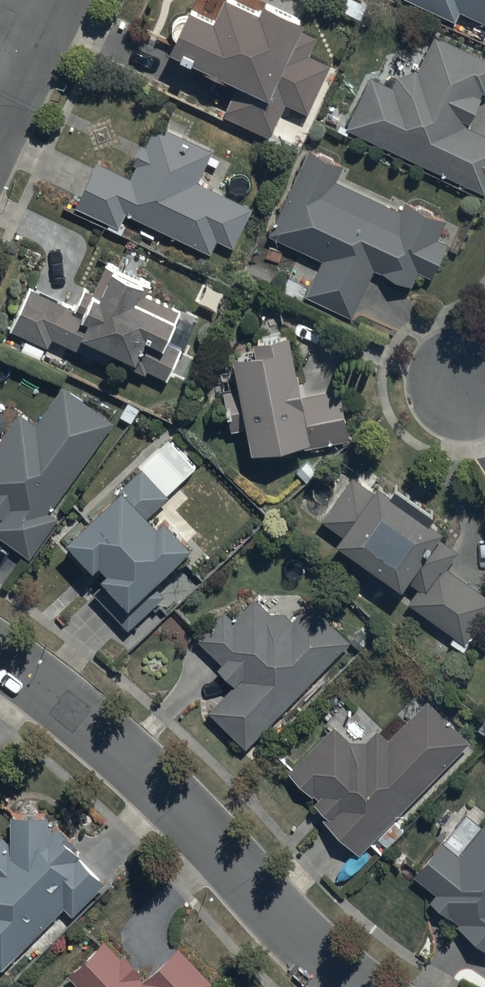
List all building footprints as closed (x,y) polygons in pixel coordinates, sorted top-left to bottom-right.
[(175,41),(244,75),(226,112),(273,132),(287,99),(310,108),(334,62),(311,49),(320,32),(304,24),(310,11),(287,0),(264,0),(264,1),(263,0),(225,0),(218,12),(196,0),(175,41)] [(457,17),(463,5),(484,17),(484,0),(420,0),(457,17)] [(375,73),(349,123),(376,137),(484,189),(484,130),(470,123),(484,92),(484,53),(436,30),(419,67),(400,73),(394,82),(375,73)] [(158,121),(148,141),(145,140),(135,161),(139,162),(132,175),(99,158),(77,205),(111,220),(109,224),(124,231),(128,221),(123,219),(127,211),(213,250),(219,235),(236,243),(254,203),(200,179),(215,146),(158,121)] [(345,162),(310,145),(271,230),(324,255),(311,281),(290,271),(283,288),(304,298),(308,291),(355,314),(378,265),(413,282),(420,267),(434,273),(450,239),(441,235),(451,214),(408,194),(402,206),(338,176),(345,162)] [(32,283),(11,327),(50,344),(55,333),(116,363),(119,357),(147,371),(149,365),(169,375),(188,334),(174,327),(184,308),(142,287),(148,276),(109,257),(95,287),(86,283),(76,304),(32,283)] [(251,424),(255,443),(301,434),(303,445),(352,435),(342,383),(308,390),(295,324),(258,332),(260,341),(236,346),(242,375),(223,379),(233,427),(251,424)] [(1,511),(0,512),(0,532),(33,556),(62,515),(52,508),(116,419),(68,381),(36,422),(21,410),(0,436),(0,510),(1,511)] [(110,576),(96,589),(129,625),(168,589),(155,574),(196,537),(169,508),(161,515),(154,508),(171,492),(145,464),(71,533),(97,562),(104,555),(112,564),(105,570),(110,576)] [(324,514),(346,530),(342,535),(381,563),(376,570),(393,582),(398,574),(415,586),(408,595),(467,637),(484,613),(484,591),(448,564),(460,547),(437,531),(446,518),(434,509),(436,506),(399,480),(396,484),(382,474),(374,486),(355,472),(324,514)] [(236,679),(211,707),(250,744),(352,635),(312,598),(296,615),(287,607),(272,608),(256,595),(237,616),(226,606),(200,636),(224,658),(219,664),(236,679)] [(389,735),(381,726),(369,737),(351,737),(336,721),(288,768),(319,797),(317,800),(328,810),(324,814),(362,850),(377,833),(390,845),(406,828),(396,818),(471,738),(430,698),(389,735)] [(3,966),(67,905),(74,913),(109,881),(72,841),(76,837),(60,821),(52,828),(52,808),(14,809),(12,866),(0,867),(0,962),(3,966)] [(459,850),(444,837),(416,870),(438,889),(432,896),(484,940),(484,819),(459,850)] [(214,978),(179,944),(149,974),(126,951),(124,953),(107,936),(72,971),(81,980),(74,986),(204,986),(214,978)]
